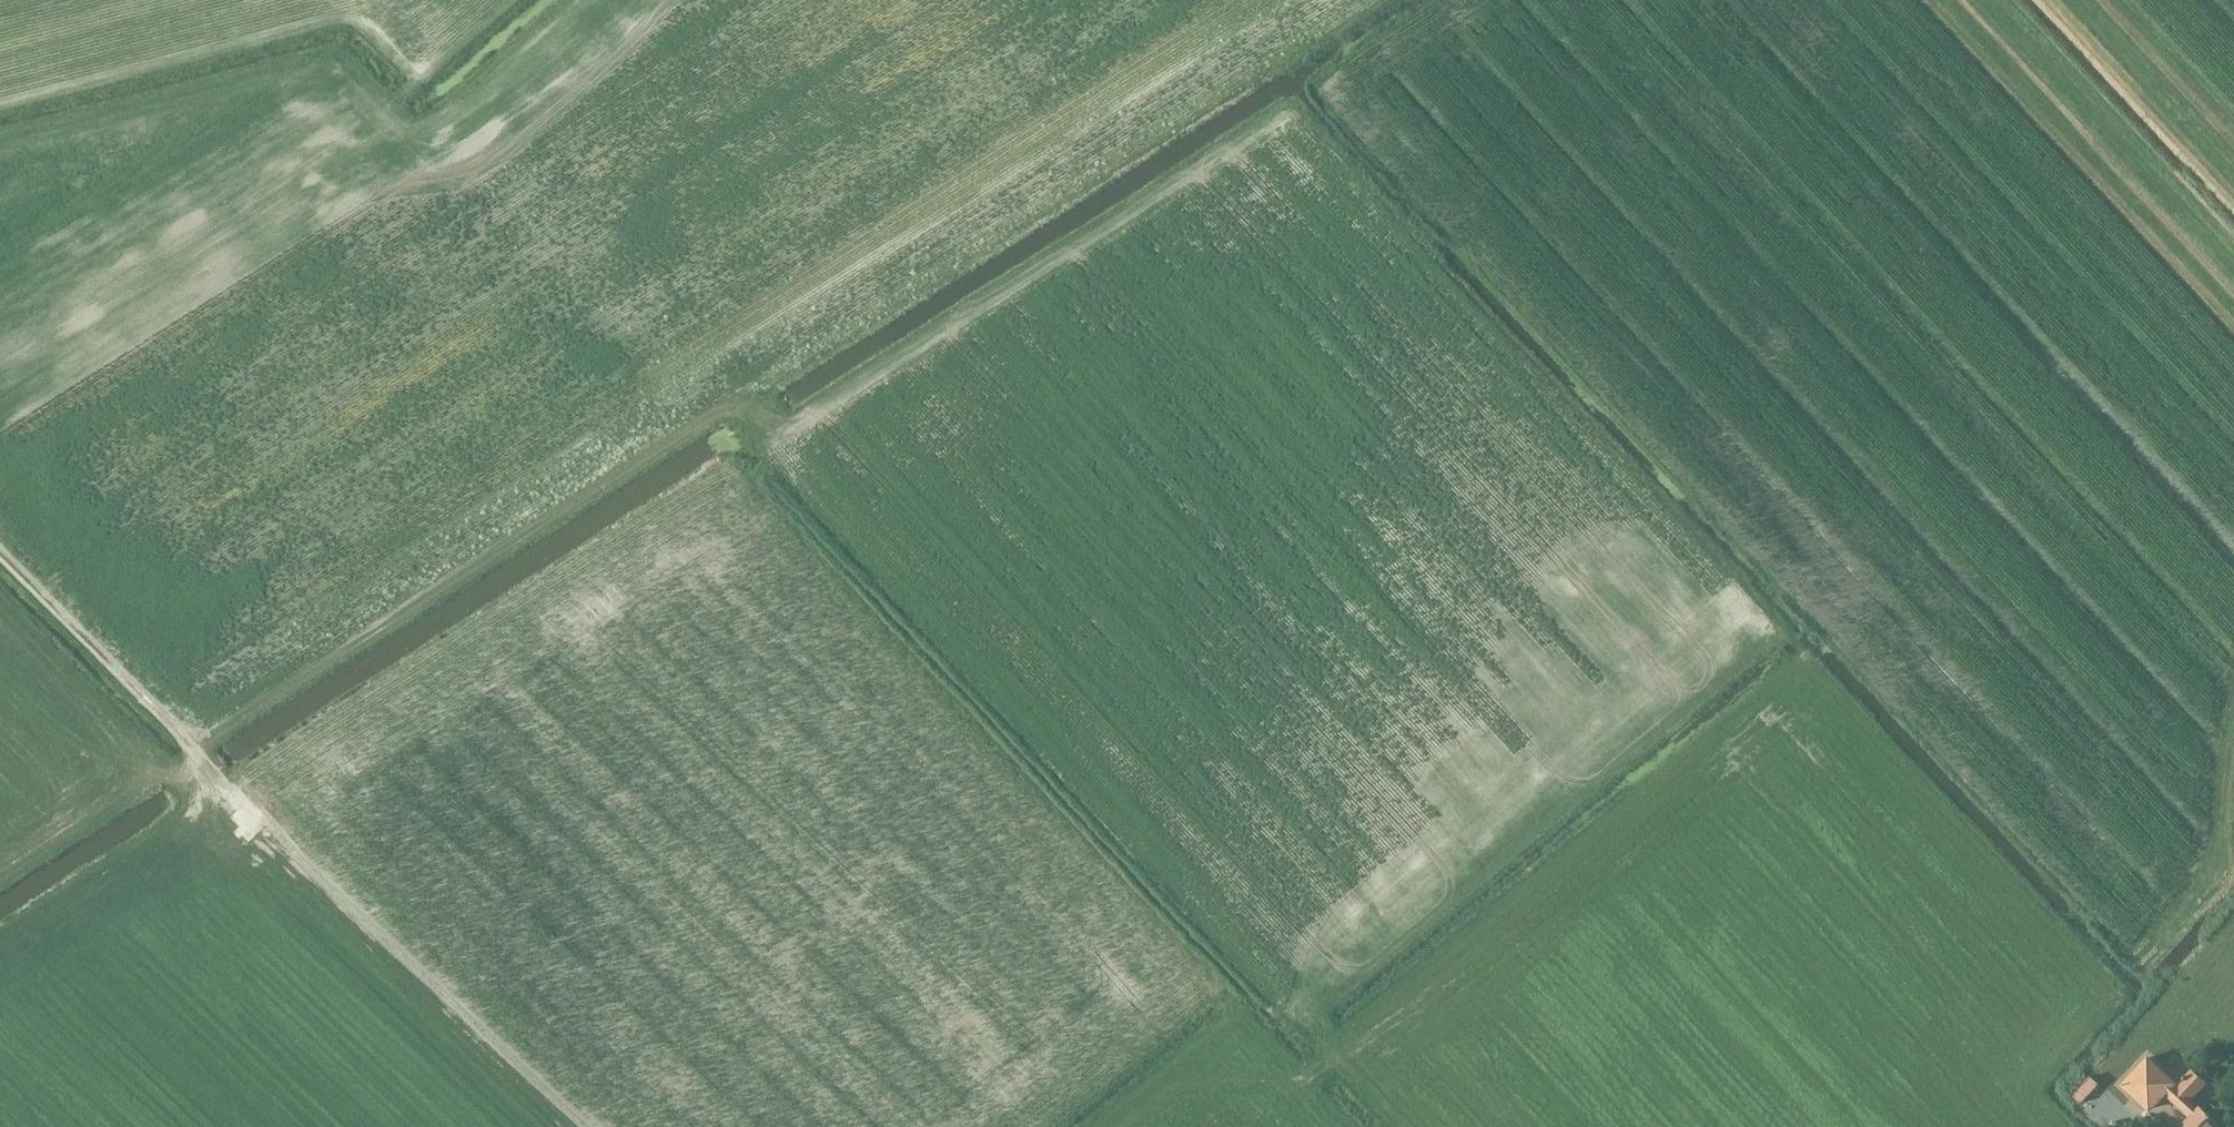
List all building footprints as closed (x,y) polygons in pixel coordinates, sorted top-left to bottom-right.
[(2148,1042),(2129,1058),(2136,1067),(2155,1050),(2148,1042)] [(2154,1102),(2163,1094),(2187,1118),(2178,1126),(2213,1126),(2217,1123),(2189,1098),(2204,1082),(2190,1069),(2175,1086),(2156,1068),(2138,1087),(2154,1102)]
